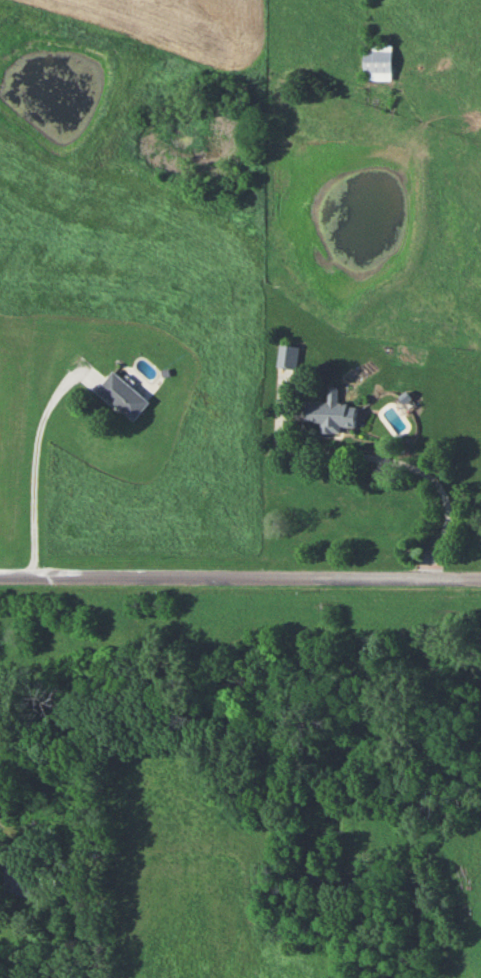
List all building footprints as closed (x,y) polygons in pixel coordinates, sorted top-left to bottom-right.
[(390,80),(390,43),(362,43),(362,80),(390,80)] [(298,347),(279,344),(276,366),(296,369),(298,347)] [(148,403),(112,370),(96,388),(131,421),(148,403)] [(356,405),(337,404),(338,386),(329,386),(328,403),(305,401),(304,421),(321,422),(320,433),(340,434),(341,426),(355,427),(356,405)]
